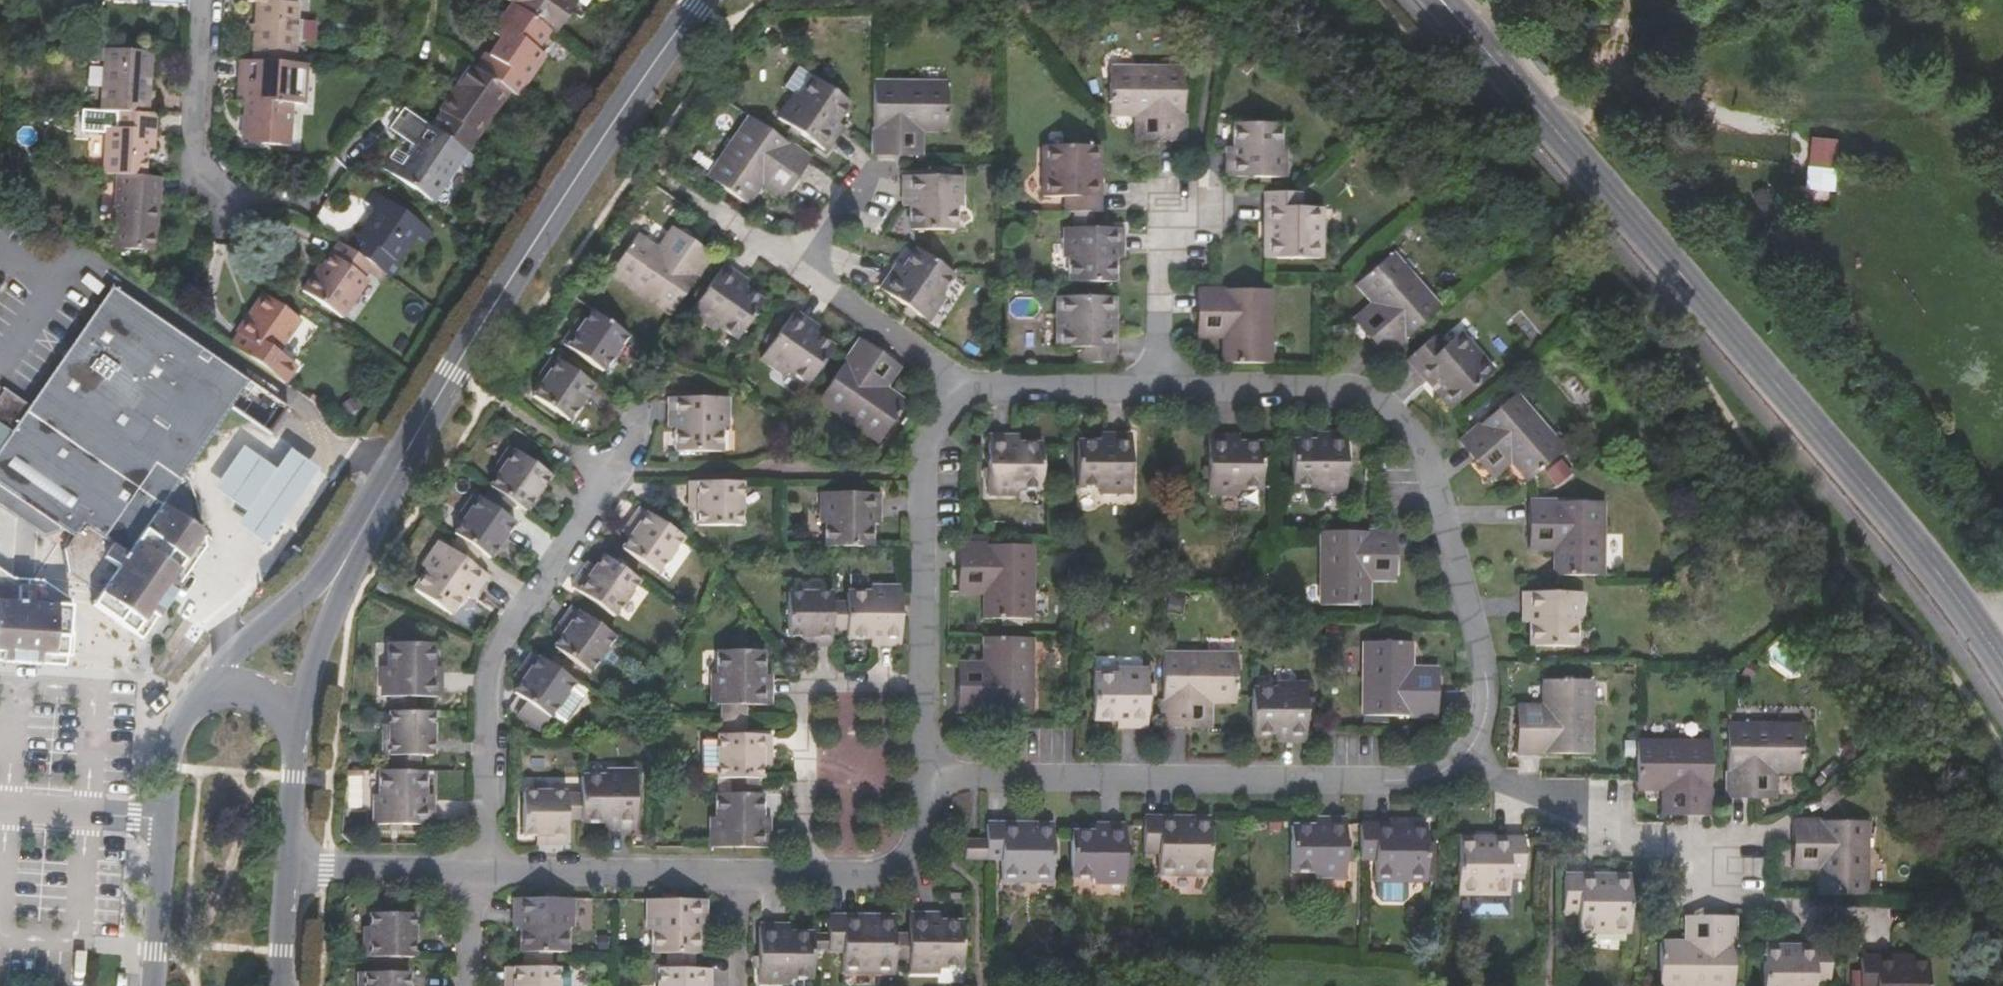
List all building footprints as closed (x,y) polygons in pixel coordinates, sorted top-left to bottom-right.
[(245,2),(256,3),(252,60),(293,63),(295,41),(296,21),(297,5),(280,3),(280,0),(245,0),(245,2)] [(507,2),(511,4),(550,31),(554,34),(576,5),(570,0),(508,0),(507,2)] [(508,91),(517,97),(545,57),(535,51),(550,31),(511,4),(496,26),(505,32),(500,40),(489,56),(485,53),(475,68),(508,91)] [(296,21),(295,41),(312,42),(313,22),(296,21)] [(505,32),(496,26),(491,34),(500,40),(505,32)] [(105,50),(100,111),(146,114),(150,52),(105,50)] [(252,60),(240,60),(238,86),(248,87),(247,100),(244,100),(242,137),(289,140),(291,104),(303,104),(305,64),(293,63),(252,60)] [(432,129),(466,153),(508,91),(475,68),(469,64),(454,87),(459,91),(432,129)] [(787,87),(796,94),(779,119),(827,153),(845,127),(839,123),(851,105),(814,79),(815,77),(802,67),(787,87)] [(1186,68),(1112,67),(1112,115),(1158,115),(1159,141),(1187,141),(1186,68)] [(948,81),(875,82),(874,156),(902,157),(902,131),(948,131),(948,81)] [(248,87),(238,86),(238,99),(244,100),(247,100),(248,87)] [(106,127),(102,173),(118,174),(145,176),(147,148),(148,134),(155,135),(156,115),(146,114),(100,111),(99,126),(106,127)] [(810,161),(749,117),(708,177),(748,205),(774,169),(794,184),(810,161)] [(1234,147),(1228,147),(1227,177),(1285,178),(1285,147),(1280,147),(1280,125),(1235,124),(1234,147)] [(430,204),(466,153),(432,129),(427,126),(414,145),(419,148),(403,171),(396,180),(430,204)] [(1835,139),(1808,136),(1806,165),(1833,168),(1835,139)] [(391,162),(403,171),(419,148),(414,145),(405,158),(397,152),(391,162)] [(1068,197),(1068,212),(1102,213),(1102,180),(1094,180),(1094,163),(1102,163),(1102,146),(1046,146),(1046,198),(1068,197)] [(1831,187),(1833,168),(1806,165),(1804,184),(1831,187)] [(158,195),(160,177),(145,176),(118,174),(112,248),(155,251),(157,221),(149,220),(151,195),(158,195)] [(964,177),(905,177),(905,205),(913,205),(913,230),(958,230),(958,208),(964,207),(964,177)] [(1303,209),(1301,191),(1300,192),(1265,192),(1265,224),(1272,224),(1272,242),(1265,242),(1265,259),(1323,259),(1323,209),(1303,209)] [(377,211),(385,199),(374,192),(366,203),(377,211)] [(149,220),(157,221),(158,195),(151,195),(149,220)] [(370,265),(391,279),(400,267),(394,262),(414,234),(426,243),(433,234),(385,199),(377,211),(358,236),(356,234),(347,248),(370,265)] [(1070,283),(1116,283),(1116,259),(1123,259),(1122,230),(1066,229),(1066,258),(1070,258),(1070,283)] [(670,315),(710,255),(687,238),(674,259),(639,234),(612,276),(670,315)] [(361,277),(370,265),(347,248),(338,242),(314,275),(312,274),(300,291),(339,318),(366,281),(361,277)] [(942,297),(955,277),(918,250),(904,270),(897,265),(882,288),(931,322),(945,300),(942,297)] [(1386,358),(1440,309),(1393,255),(1357,285),(1385,319),(1367,336),(1386,358)] [(725,267),(693,315),(717,331),(720,327),(739,340),(764,302),(747,289),(749,284),(725,267)] [(246,383),(111,289),(28,408),(12,432),(0,424),(0,487),(23,503),(57,527),(73,538),(64,549),(69,575),(99,595),(117,569),(101,558),(109,546),(125,556),(160,506),(188,525),(188,523),(179,491),(187,489),(185,481),(180,477),(207,438),(229,406),(246,383)] [(1272,291),(1198,290),(1198,317),(1224,317),(1223,362),(1272,364),(1272,291)] [(229,346),(282,383),(294,366),(275,352),(296,321),(262,296),(233,334),(236,336),(229,346)] [(1080,363),(1116,364),(1115,333),(1108,333),(1108,316),(1115,316),(1114,298),(1057,298),(1057,347),(1080,347),(1080,363)] [(630,337),(594,312),(585,325),(579,320),(563,344),(605,373),(630,337)] [(794,313),(762,361),(785,378),(789,372),(808,386),(833,348),(814,335),(817,330),(794,313)] [(1436,338),(1409,361),(1429,384),(1434,380),(1444,392),(1440,396),(1452,410),(1495,372),(1462,334),(1445,349),(1436,338)] [(882,356),(859,341),(818,401),(879,443),(907,402),(868,376),(882,356)] [(596,387),(553,357),(537,379),(544,384),(535,397),(571,422),(596,387)] [(28,408),(3,391),(0,396),(0,424),(12,432),(28,408)] [(1529,481),(1564,450),(1516,396),(1463,443),(1480,463),(1499,446),(1529,481)] [(729,399),(671,399),(671,428),(677,428),(677,451),(722,451),(722,429),(729,429),(729,399)] [(1101,443),(1079,443),(1079,488),(1101,488),(1101,494),(1131,494),(1131,435),(1101,434),(1101,443)] [(1238,435),(1210,435),(1209,494),(1238,494),(1238,488),(1261,488),(1261,443),(1238,443),(1238,435)] [(1317,443),(1294,443),(1293,487),(1317,487),(1317,493),(1346,493),(1346,435),(1317,435),(1317,443)] [(1018,436),(989,436),(989,495),(1018,496),(1018,488),(1042,489),(1042,443),(1018,443),(1018,436)] [(324,469),(293,448),(278,470),(243,445),(216,489),(250,511),(242,523),(270,546),(324,469)] [(498,477),(490,488),(492,490),(516,506),(527,514),(551,476),(511,447),(493,473),(498,477)] [(742,480),(692,479),(691,513),(698,512),(698,526),(742,525),(742,480)] [(23,503),(0,487),(0,505),(16,515),(23,503)] [(197,521),(187,489),(179,491),(188,523),(197,521)] [(492,490),(485,501),(508,518),(516,506),(492,490)] [(828,525),(827,547),(831,547),(873,547),(874,523),(880,523),(880,495),(822,494),(821,525),(828,525)] [(464,524),(456,535),(459,536),(484,554),(492,559),(516,523),(508,518),(485,501),(476,495),(459,520),(464,524)] [(1555,575),(1605,575),(1606,503),(1532,502),(1532,530),(1555,530),(1555,575)] [(53,532),(57,527),(23,503),(16,515),(43,534),(53,532)] [(164,590),(201,535),(188,525),(160,506),(125,556),(109,546),(101,558),(117,569),(99,595),(141,623),(164,590)] [(684,538),(641,508),(624,532),(631,538),(624,548),(660,573),(684,538)] [(1395,562),(1395,533),(1321,532),(1320,606),(1369,606),(1370,561),(1395,562)] [(484,554),(459,536),(451,550),(475,566),(484,554)] [(475,566),(451,550),(440,542),(424,566),(429,570),(415,590),(452,616),(467,596),(473,601),(489,576),(475,566)] [(1034,618),(1036,545),(960,544),(960,573),(984,573),(984,617),(1034,618)] [(642,581),(606,555),(597,568),(589,563),(573,587),(615,616),(642,581)] [(70,611),(59,610),(33,593),(10,591),(0,585),(0,657),(66,661),(70,611)] [(869,646),(902,646),(902,588),(871,587),(871,593),(847,593),(847,602),(846,631),(846,638),(869,638),(869,646)] [(801,646),(830,646),(830,630),(830,602),(830,594),(790,594),(788,638),(801,638),(801,646)] [(1583,594),(1524,594),(1524,623),(1531,623),(1531,647),(1576,646),(1577,623),(1583,623),(1583,594)] [(830,630),(846,631),(847,602),(830,602),(830,630)] [(615,638),(571,607),(555,631),(563,636),(554,649),(590,673),(615,638)] [(1033,712),(1034,638),(983,637),(983,682),(960,682),(959,712),(1033,712)] [(1414,643),(1363,642),(1362,715),(1438,716),(1439,688),(1413,688),(1414,643)] [(383,696),(394,696),(420,696),(442,695),(442,668),(436,668),(435,643),(389,643),(389,667),(383,667),(383,696)] [(711,704),(722,704),(749,705),(771,705),(771,674),(763,674),(763,650),(717,650),(717,674),(711,674),(711,704)] [(574,683),(530,654),(515,677),(523,682),(515,694),(529,702),(551,717),(553,718),(555,715),(574,683)] [(1162,654),(1160,727),(1190,727),(1190,702),(1236,703),(1237,655),(1162,654)] [(1117,675),(1094,675),(1094,721),(1118,721),(1118,727),(1148,728),(1148,670),(1117,669),(1117,675)] [(1518,725),(1517,754),(1591,754),(1591,680),(1543,680),(1543,724),(1518,725)] [(571,717),(587,691),(574,683),(555,715),(563,721),(566,720),(569,719),(571,717)] [(1251,688),(1251,735),(1277,735),(1277,743),(1305,744),(1306,683),(1277,683),(1277,688),(1251,688)] [(394,696),(394,711),(420,711),(420,696),(394,696)] [(542,730),(551,717),(529,702),(520,716),(542,730)] [(722,704),(721,719),(748,720),(749,705),(722,704)] [(420,711),(394,711),(394,724),(384,724),(384,755),(393,755),(422,755),(434,755),(434,711),(420,711)] [(721,719),(721,735),(748,735),(748,720),(721,719)] [(1801,726),(1728,726),(1726,798),(1755,799),(1754,774),(1800,774),(1801,726)] [(718,739),(717,779),(731,779),(762,780),(762,766),(771,765),(771,735),(748,735),(721,735),(718,735),(718,739)] [(705,779),(717,779),(718,739),(705,739),(705,779)] [(1636,781),(1636,790),(1682,790),(1682,815),(1711,815),(1712,743),(1637,743),(1636,781)] [(422,755),(393,755),(393,771),(422,770),(422,755)] [(393,771),(380,771),(379,795),(375,795),(375,822),(434,823),(434,795),(427,795),(427,770),(422,770),(393,771)] [(581,793),(581,823),(605,822),(605,828),(634,828),(635,771),(605,771),(605,777),(582,777),(581,793)] [(731,779),(731,794),(762,794),(762,780),(731,779)] [(567,843),(567,823),(568,793),(525,792),(524,835),(536,836),(536,844),(567,843)] [(567,823),(581,823),(581,793),(568,793),(567,823)] [(711,818),(710,848),(770,849),(770,819),(761,819),(762,794),(731,794),(717,794),(716,818),(711,818)] [(1142,818),(1142,853),(1158,853),(1158,876),(1209,876),(1209,819),(1189,818),(1189,826),(1174,826),(1174,818),(1142,818)] [(1317,827),(1293,827),(1293,873),(1316,873),(1316,878),(1346,878),(1345,821),(1317,821),(1317,827)] [(1866,822),(1793,822),(1793,851),(1818,850),(1819,895),(1865,895),(1866,822)] [(1070,831),(1069,878),(1093,879),(1093,884),(1125,885),(1125,824),(1094,823),(1094,832),(1070,831)] [(986,858),(986,860),(1001,860),(1001,881),(1053,883),(1053,825),(1033,825),(1033,833),(1018,833),(1018,824),(986,824),(986,841),(986,858)] [(1359,824),(1359,860),(1376,860),(1376,883),(1379,883),(1409,883),(1425,883),(1426,825),(1407,825),(1407,833),(1391,833),(1391,825),(1359,824)] [(1476,838),(1460,838),(1459,895),(1473,895),(1508,895),(1508,873),(1524,873),(1525,839),(1494,838),(1494,846),(1476,846),(1476,838)] [(965,858),(986,858),(986,841),(965,841),(965,858)] [(1595,875),(1564,874),(1563,910),(1580,910),(1579,932),(1629,932),(1630,876),(1612,875),(1612,884),(1595,884),(1595,875)] [(1409,896),(1409,883),(1379,883),(1378,895),(1384,901),(1405,901),(1409,896)] [(1508,916),(1508,895),(1473,895),(1473,915),(1508,916)] [(574,899),(515,898),(514,928),(521,928),(521,952),(553,952),(567,952),(567,928),(574,928),(574,899)] [(708,899),(648,899),(648,929),(653,929),(653,953),(666,953),(696,953),(698,953),(699,930),(707,930),(708,899)] [(364,927),(365,957),(373,957),(403,957),(404,957),(414,957),(414,915),(372,914),(371,927),(364,927)] [(909,933),(909,962),(909,974),(939,975),(939,967),(963,967),(963,922),(940,923),(940,916),(909,916),(909,933)] [(893,933),(894,917),(830,917),(830,933),(814,933),(814,951),(830,951),(843,951),(843,974),(893,973),(893,962),(893,933)] [(1662,942),(1660,985),(1734,985),(1735,918),(1708,918),(1708,943),(1662,942)] [(789,979),(814,979),(814,951),(814,933),(789,933),(789,926),(759,926),(759,984),(789,984),(789,979)] [(893,933),(893,962),(909,962),(909,933),(893,933)] [(1765,946),(1764,985),(1814,985),(1814,982),(1829,982),(1829,948),(1799,946),(1799,954),(1783,954),(1783,946),(1765,946)] [(553,952),(521,952),(521,967),(553,967),(553,952)] [(696,953),(666,953),(666,968),(696,968),(696,953)] [(409,974),(403,974),(403,957),(373,957),(373,973),(359,973),(359,985),(409,985),(409,974)] [(1861,958),(1860,985),(1928,985),(1928,958),(1909,958),(1909,965),(1893,964),(1893,958),(1861,958)] [(572,971),(558,971),(558,968),(553,967),(521,967),(506,967),(506,985),(572,985),(572,971)] [(666,968),(659,968),(659,985),(711,985),(710,968),(696,968),(666,968)]
